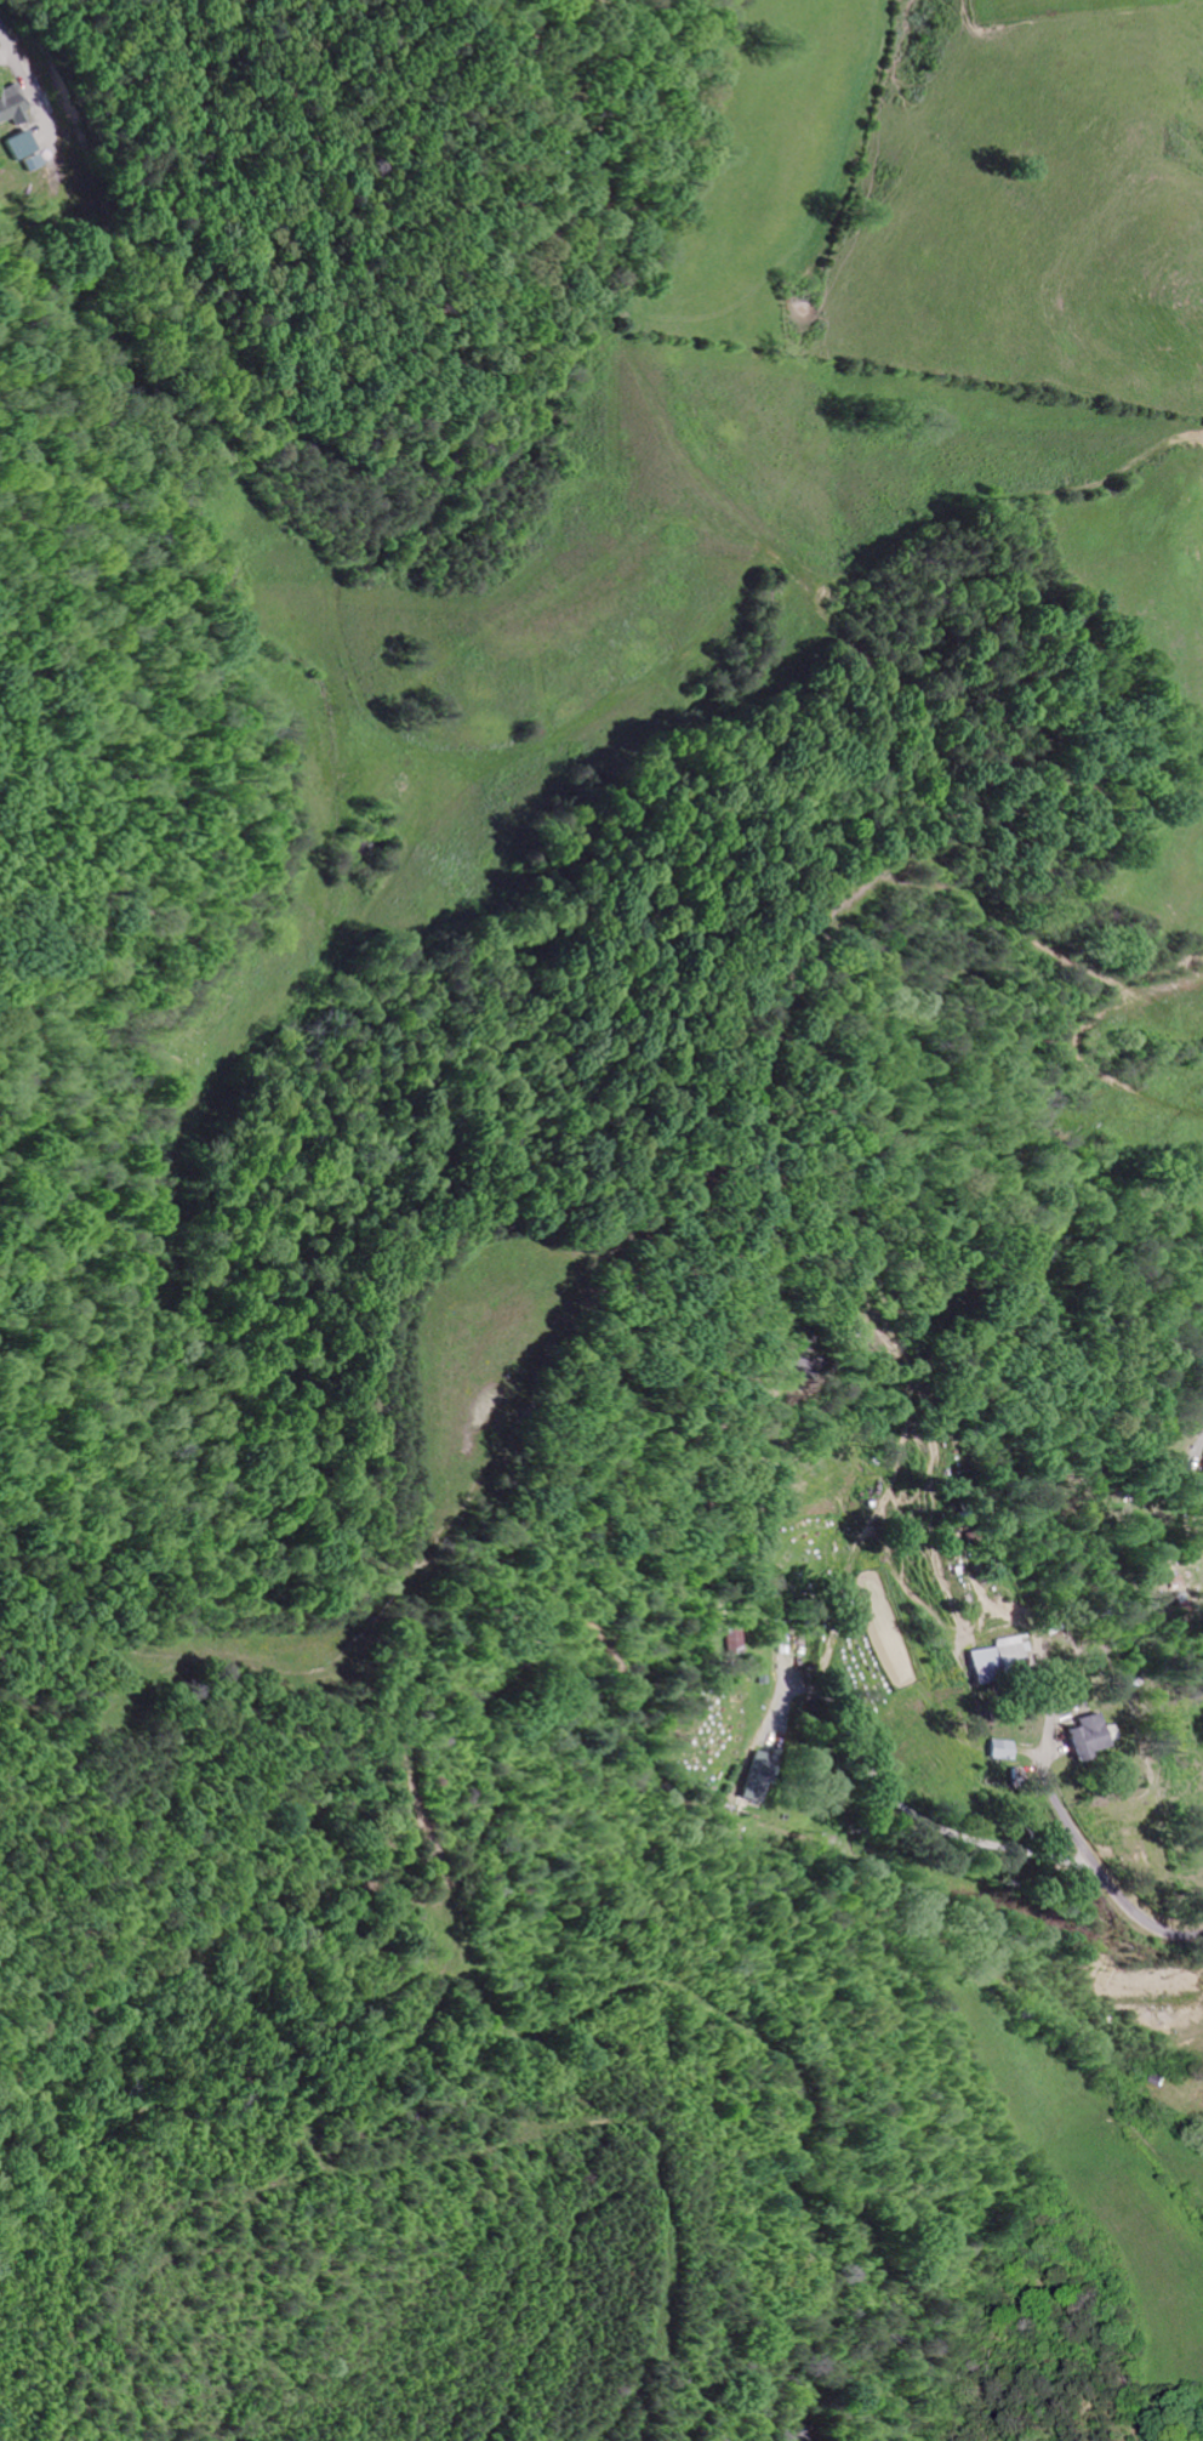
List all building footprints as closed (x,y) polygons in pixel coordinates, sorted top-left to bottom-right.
[(6,124),(24,117),(8,81),(0,85),(0,118),(3,117),(6,124)] [(7,161),(14,158),(20,171),(37,164),(20,128),(0,138),(0,146),(7,161)] [(721,1653),(735,1653),(736,1625),(721,1625),(721,1653)] [(959,1652),(965,1685),(992,1680),(990,1669),(1016,1665),(1014,1653),(1019,1652),(1017,1636),(987,1641),(988,1647),(959,1652)] [(1111,1744),(1106,1725),(1097,1727),(1093,1714),(1071,1720),(1073,1728),(1061,1731),(1070,1763),(1084,1759),(1082,1752),(1111,1744)] [(1006,1741),(981,1740),(981,1759),(1005,1760),(1006,1741)] [(755,1804),(771,1760),(750,1752),(734,1796),(755,1804)]
